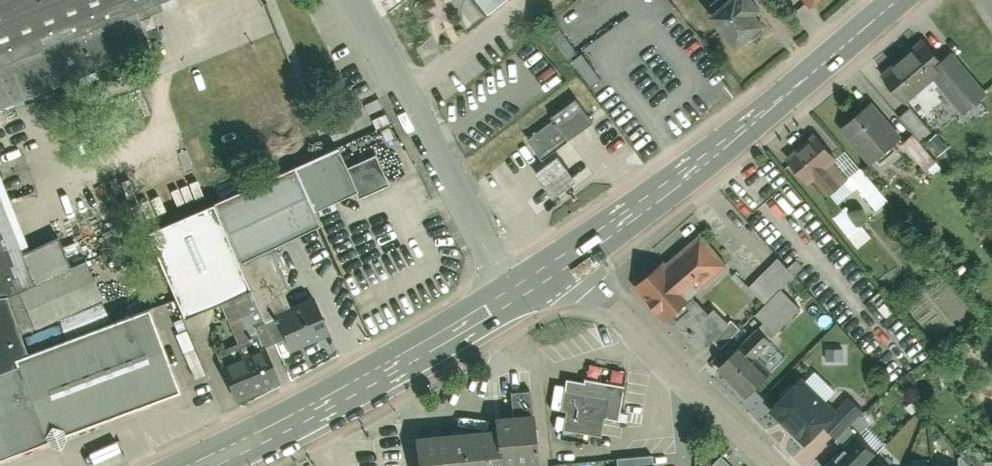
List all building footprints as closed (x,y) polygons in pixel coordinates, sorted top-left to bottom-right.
[(149,42),(137,14),(171,0),(0,0),(0,102),(149,42)] [(490,13),(506,0),(479,0),(490,13)] [(738,52),(768,28),(759,18),(765,14),(754,0),(734,0),(711,18),(738,52)] [(827,0),(807,0),(815,9),(827,0)] [(963,114),(989,94),(958,53),(943,64),(927,43),(885,76),(907,105),(937,82),(963,114)] [(533,136),(526,141),(540,161),(592,124),(578,103),(552,122),(548,116),(529,130),(533,136)] [(905,143),(876,105),(841,132),(870,170),(905,143)] [(919,139),(930,133),(914,107),(903,113),(919,139)] [(809,187),(813,184),(826,201),(849,183),(836,167),(841,163),(820,136),(788,160),(809,187)] [(352,163),(340,140),(216,200),(243,258),(270,245),(315,223),(308,208),(359,183),(364,194),(393,180),(378,150),(352,163)] [(560,161),(537,178),(555,203),(578,187),(560,161)] [(5,290),(36,278),(24,248),(0,189),(0,290),(5,290)] [(243,258),(216,200),(181,223),(243,359),(266,349),(283,341),(272,318),(289,311),(282,295),(290,291),(270,245),(243,258)] [(859,247),(870,240),(848,208),(837,215),(859,247)] [(72,229),(24,248),(36,278),(5,290),(20,328),(99,296),(72,229)] [(701,235),(634,291),(663,326),(730,269),(701,235)] [(779,256),(751,287),(769,303),(797,272),(779,256)] [(0,290),(0,463),(178,388),(145,308),(31,354),(20,328),(5,290),(0,290)] [(289,311),(272,318),(283,341),(290,356),(329,338),(312,300),(289,311)] [(777,346),(764,332),(720,373),(749,403),(773,380),(758,364),(777,346)] [(243,359),(223,368),(239,404),(282,384),(266,349),(243,359)] [(583,381),(582,385),(564,382),(560,412),(566,413),(563,432),(599,437),(602,419),(616,421),(621,387),(583,381)] [(804,387),(772,417),(803,449),(835,419),(804,387)] [(419,465),(501,465),(500,464),(537,461),(531,390),(510,392),(513,418),(495,419),(496,431),(416,439),(419,465)] [(827,465),(887,465),(876,455),(878,453),(858,434),(827,465)] [(611,458),(612,465),(662,465),(661,455),(611,458)]
